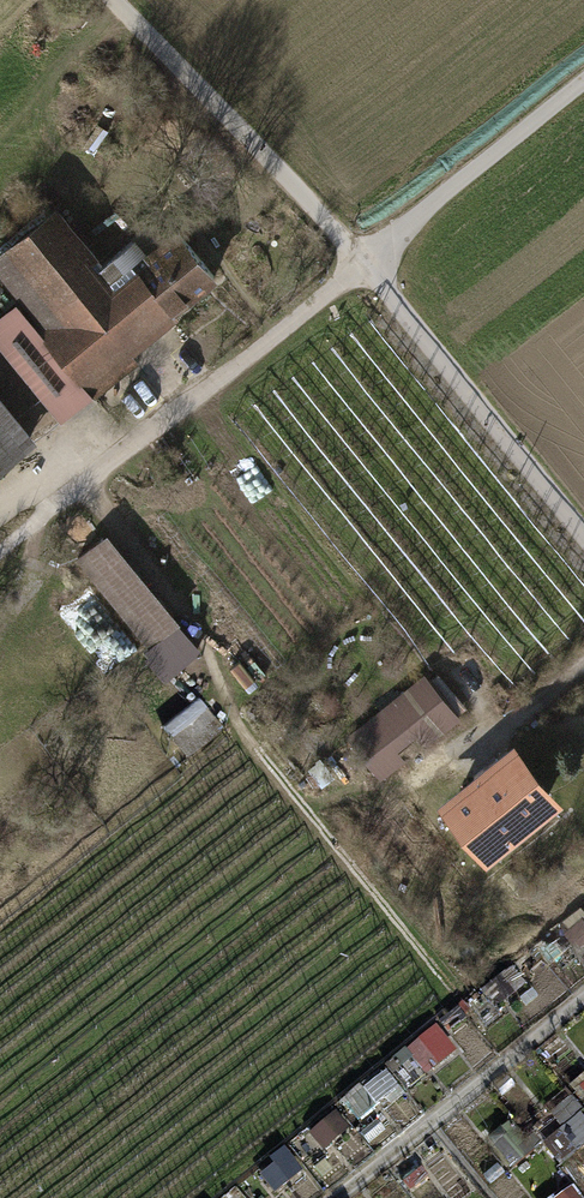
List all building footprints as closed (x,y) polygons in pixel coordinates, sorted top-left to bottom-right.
[(0,256),(0,289),(11,303),(0,311),(0,355),(51,421),(222,290),(173,226),(139,252),(129,239),(95,265),(55,213),(0,256)] [(41,443),(0,389),(0,474),(41,443)] [(176,626),(105,540),(78,562),(149,648),(176,626)] [(456,716),(424,676),(349,736),(380,776),(402,758),(395,749),(414,734),(422,744),(456,716)] [(556,797),(510,741),(454,786),(501,842),(556,797)] [(429,1073),(460,1050),(441,1024),(410,1047),(429,1073)] [(583,1142),(583,1127),(571,1117),(549,1147),(570,1162),(583,1142)]
